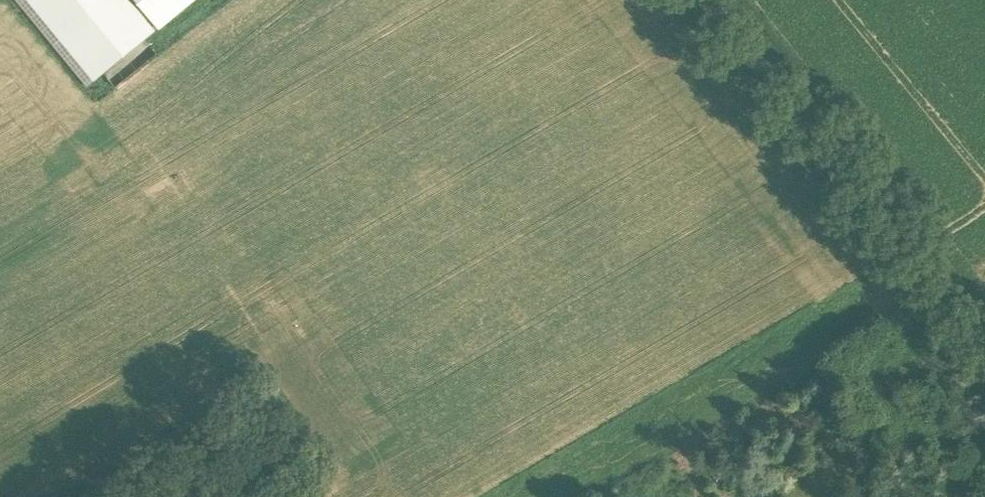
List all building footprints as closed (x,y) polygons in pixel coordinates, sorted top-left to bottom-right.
[(157,54),(146,41),(157,31),(132,0),(28,0),(96,82),(106,73),(117,87),(157,54)] [(160,31),(197,0),(134,0),(160,31)]
